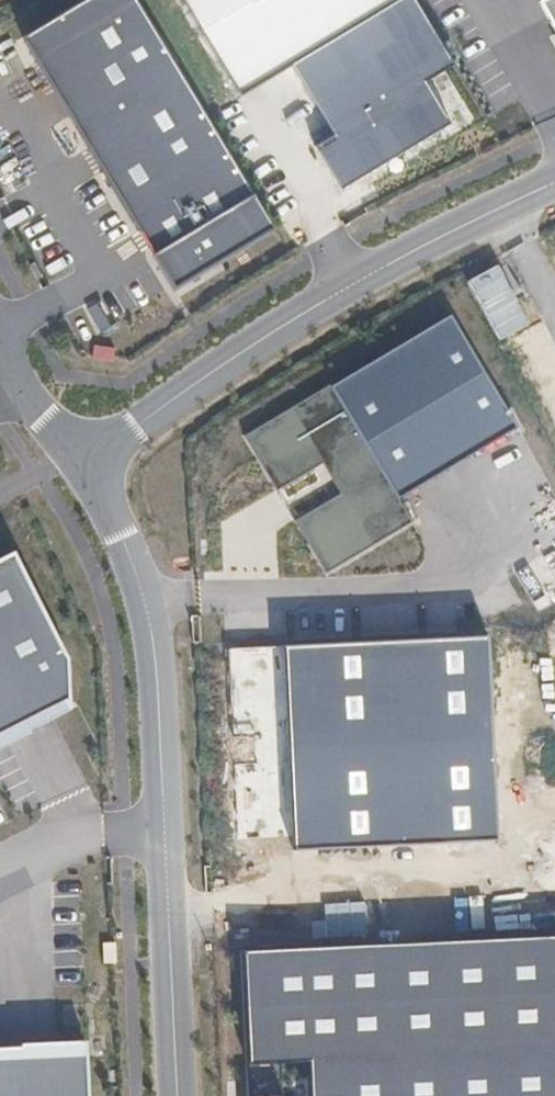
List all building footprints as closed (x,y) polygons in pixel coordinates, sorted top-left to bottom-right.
[(23,47),(175,301),(274,235),(130,0),(104,0),(23,47)] [(242,104),(294,72),(411,1),(411,0),(177,0),(242,104)] [(554,19),(554,0),(544,0),(554,19)] [(411,1),(294,72),(335,142),(316,154),(343,197),(452,131),(427,88),(455,72),(411,1)] [(450,311),(330,385),(397,497),(518,423),(450,311)] [(397,497),(330,385),(244,436),(275,489),(319,463),(338,494),(294,519),(325,570),(410,519),(397,497)] [(0,556),(0,728),(66,694),(70,652),(14,549),(0,556)] [(490,635),(284,645),(294,849),(499,839),(490,635)] [(250,956),(256,1095),(554,1095),(554,941),(250,956)] [(0,1078),(0,1095),(74,1095),(73,1075),(0,1078)]
